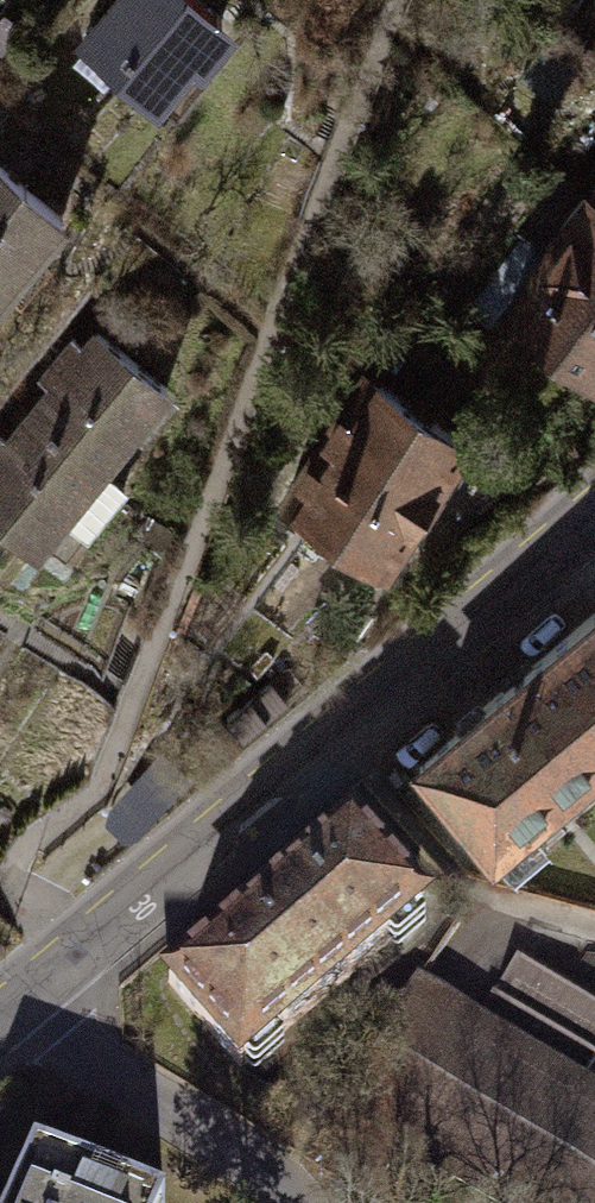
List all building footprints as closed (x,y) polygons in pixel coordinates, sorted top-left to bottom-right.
[(113,46),(213,120),(282,26),(247,0),(147,0),(113,46)] [(0,181),(0,275),(56,315),(123,222),(23,149),(0,181)] [(523,315),(594,365),(594,224),(589,220),(523,315)] [(104,327),(43,412),(165,500),(226,415),(104,327)] [(401,383),(321,528),(415,579),(495,434),(401,383)] [(0,473),(0,512),(104,586),(165,501),(43,414),(0,473)] [(519,855),(594,793),(594,630),(542,674),(439,758),(519,855)] [(280,895),(181,977),(269,1082),(469,916),(381,811),(280,895)] [(426,968),(341,1090),(504,1202),(594,1202),(594,1084),(426,968)]
